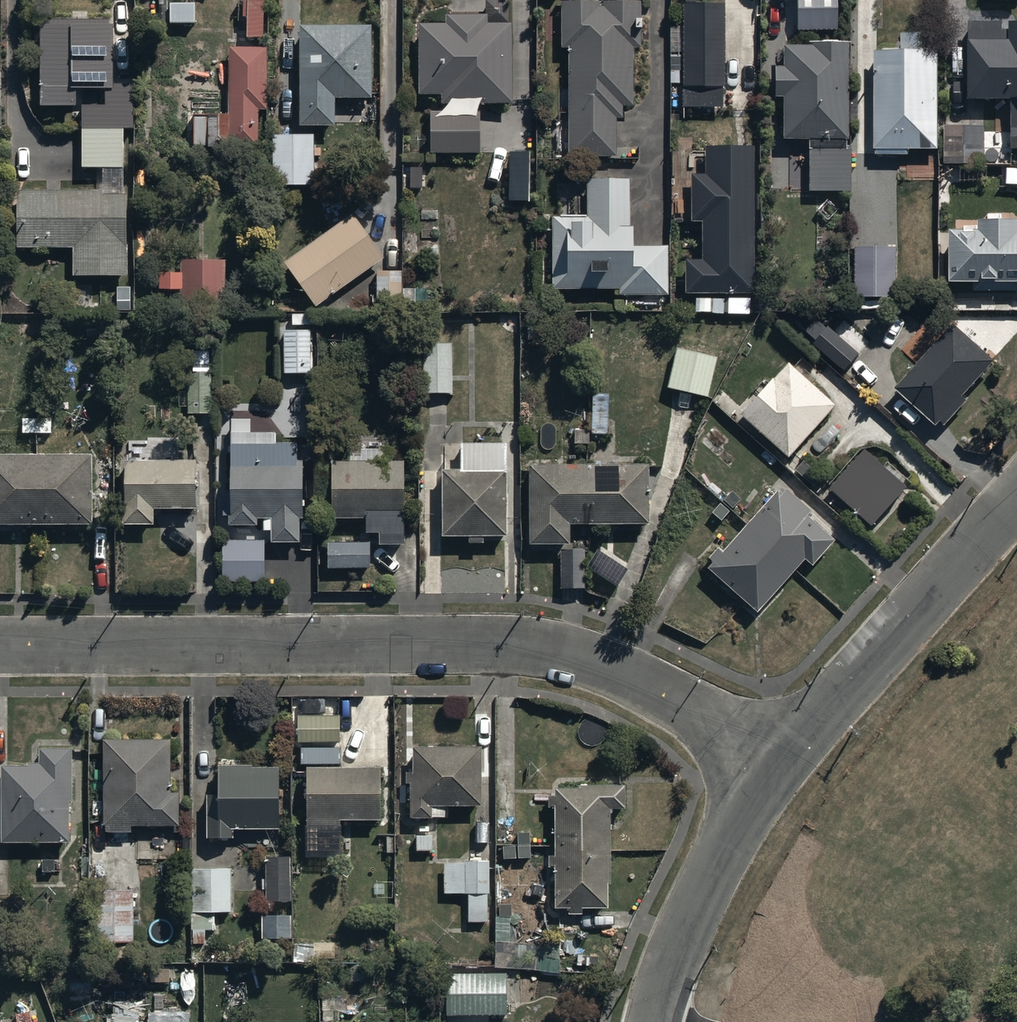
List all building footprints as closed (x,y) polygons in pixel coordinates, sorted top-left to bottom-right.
[(169,20),(195,20),(195,0),(169,0),(169,20)] [(560,45),(566,45),(566,156),(614,156),(614,118),(621,118),(621,105),(632,105),(632,43),(642,43),(642,0),(560,0),(560,45)] [(683,85),(724,85),(724,0),(683,0),(683,85)] [(798,31),(838,30),(837,0),(797,0),(798,31)] [(444,19),(419,19),(419,91),(442,91),(442,100),(511,100),(511,19),(488,19),(488,10),(444,10),(444,19)] [(1007,16),(1007,34),(968,34),(968,95),(1011,95),(1011,148),(1016,148),(1016,16),(1007,16)] [(112,20),(39,20),(39,101),(80,101),(81,167),(123,167),(123,128),(133,127),(133,83),(113,83),(112,20)] [(373,21),(299,21),(299,121),(335,121),(335,95),(373,95),(373,21)] [(900,47),(872,47),(872,152),(909,152),(909,147),(936,148),(937,29),(900,29),(900,47)] [(784,92),(783,135),(806,136),(805,188),(849,188),(851,36),(807,35),(807,41),(783,40),(782,62),(772,62),(772,92),(784,92)] [(267,46),(229,45),(228,143),(256,143),(257,109),(266,109),(267,46)] [(479,108),(427,107),(427,150),(479,151),(479,108)] [(983,124),(943,124),(942,159),(983,160),(983,124)] [(315,132),(271,132),(271,184),(315,184),(315,132)] [(683,256),(684,288),(749,287),(747,141),(702,141),(703,167),(690,167),(690,218),(699,218),(700,255),(683,256)] [(529,151),(509,151),(509,201),(528,201),(529,151)] [(551,214),(551,286),(617,286),(617,291),(669,291),(669,242),(633,242),(633,173),(585,172),(585,214),(551,214)] [(16,189),(16,242),(73,242),(73,274),(129,274),(129,189),(16,189)] [(352,209),(283,259),(315,302),(384,253),(352,209)] [(947,222),(947,276),(1016,276),(1016,213),(978,213),(978,222),(947,222)] [(895,242),(853,242),(854,292),(895,291),(895,242)] [(225,257),(181,256),(180,268),(158,268),(158,286),(179,287),(179,308),(224,308),(225,257)] [(950,321),(894,384),(934,420),(938,416),(945,423),(967,399),(958,391),(990,356),(950,321)] [(828,326),(812,344),(844,371),(859,353),(828,326)] [(284,327),(284,370),(311,370),(311,327),(284,327)] [(452,341),(423,341),(423,390),(453,390),(452,341)] [(718,356),(674,344),(663,383),(707,395),(718,356)] [(788,362),(741,414),(788,456),(836,404),(788,362)] [(214,369),(189,369),(189,411),(214,411),(214,369)] [(53,415),(22,415),(22,432),(53,432),(53,415)] [(277,430),(229,430),(230,520),(258,520),(258,516),(263,516),(263,527),(272,527),(272,538),(298,538),(298,513),(303,513),(302,456),(297,456),(297,441),(277,441),(277,430)] [(444,467),(441,531),(468,532),(468,539),(485,539),(485,532),(504,532),(507,439),(459,437),(458,467),(444,467)] [(93,521),(93,449),(0,449),(0,521),(93,521)] [(907,487),(864,450),(829,489),(872,527),(907,487)] [(123,454),(123,521),(154,521),(154,506),(195,507),(196,455),(123,454)] [(331,456),(331,514),(404,514),(404,456),(331,456)] [(528,464),(530,540),(568,538),(568,520),(649,518),(647,460),(528,464)] [(711,556),(705,563),(755,608),(803,556),(809,562),(833,535),(779,486),(722,549),(717,545),(709,554),(711,556)] [(252,536),(222,536),(222,578),(265,578),(265,536),(260,536),(260,531),(252,531),(252,536)] [(325,539),(325,564),(368,564),(368,538),(325,539)] [(585,547),(559,547),(559,585),(585,585),(585,547)] [(338,714),(299,714),(299,737),(338,737),(338,714)] [(105,736),(105,828),(132,828),(132,823),(177,823),(177,786),(169,786),(169,736),(105,736)] [(480,741),(412,741),(412,769),(406,769),(406,782),(409,782),(409,813),(432,813),(432,801),(480,801),(480,741)] [(3,759),(4,838),(68,838),(67,743),(39,743),(39,758),(3,759)] [(279,761),(219,760),(219,790),(207,790),(207,834),(235,834),(235,825),(279,825),(279,761)] [(381,762),(306,762),(306,821),(341,821),(341,816),(381,816),(381,762)] [(626,784),(554,784),(555,794),(549,794),(549,805),(555,805),(555,850),(549,850),(549,864),(561,864),(561,904),(611,904),(611,807),(626,807),(626,784)] [(291,852),(265,852),(265,898),(291,898),(291,852)] [(444,859),(443,890),(468,890),(467,912),(490,913),(491,859),(444,859)] [(232,867),(192,866),(191,911),(232,912),(232,867)] [(134,887),(95,887),(95,941),(134,941),(134,887)] [(507,971),(443,971),(444,1015),(507,1015),(507,971)]
